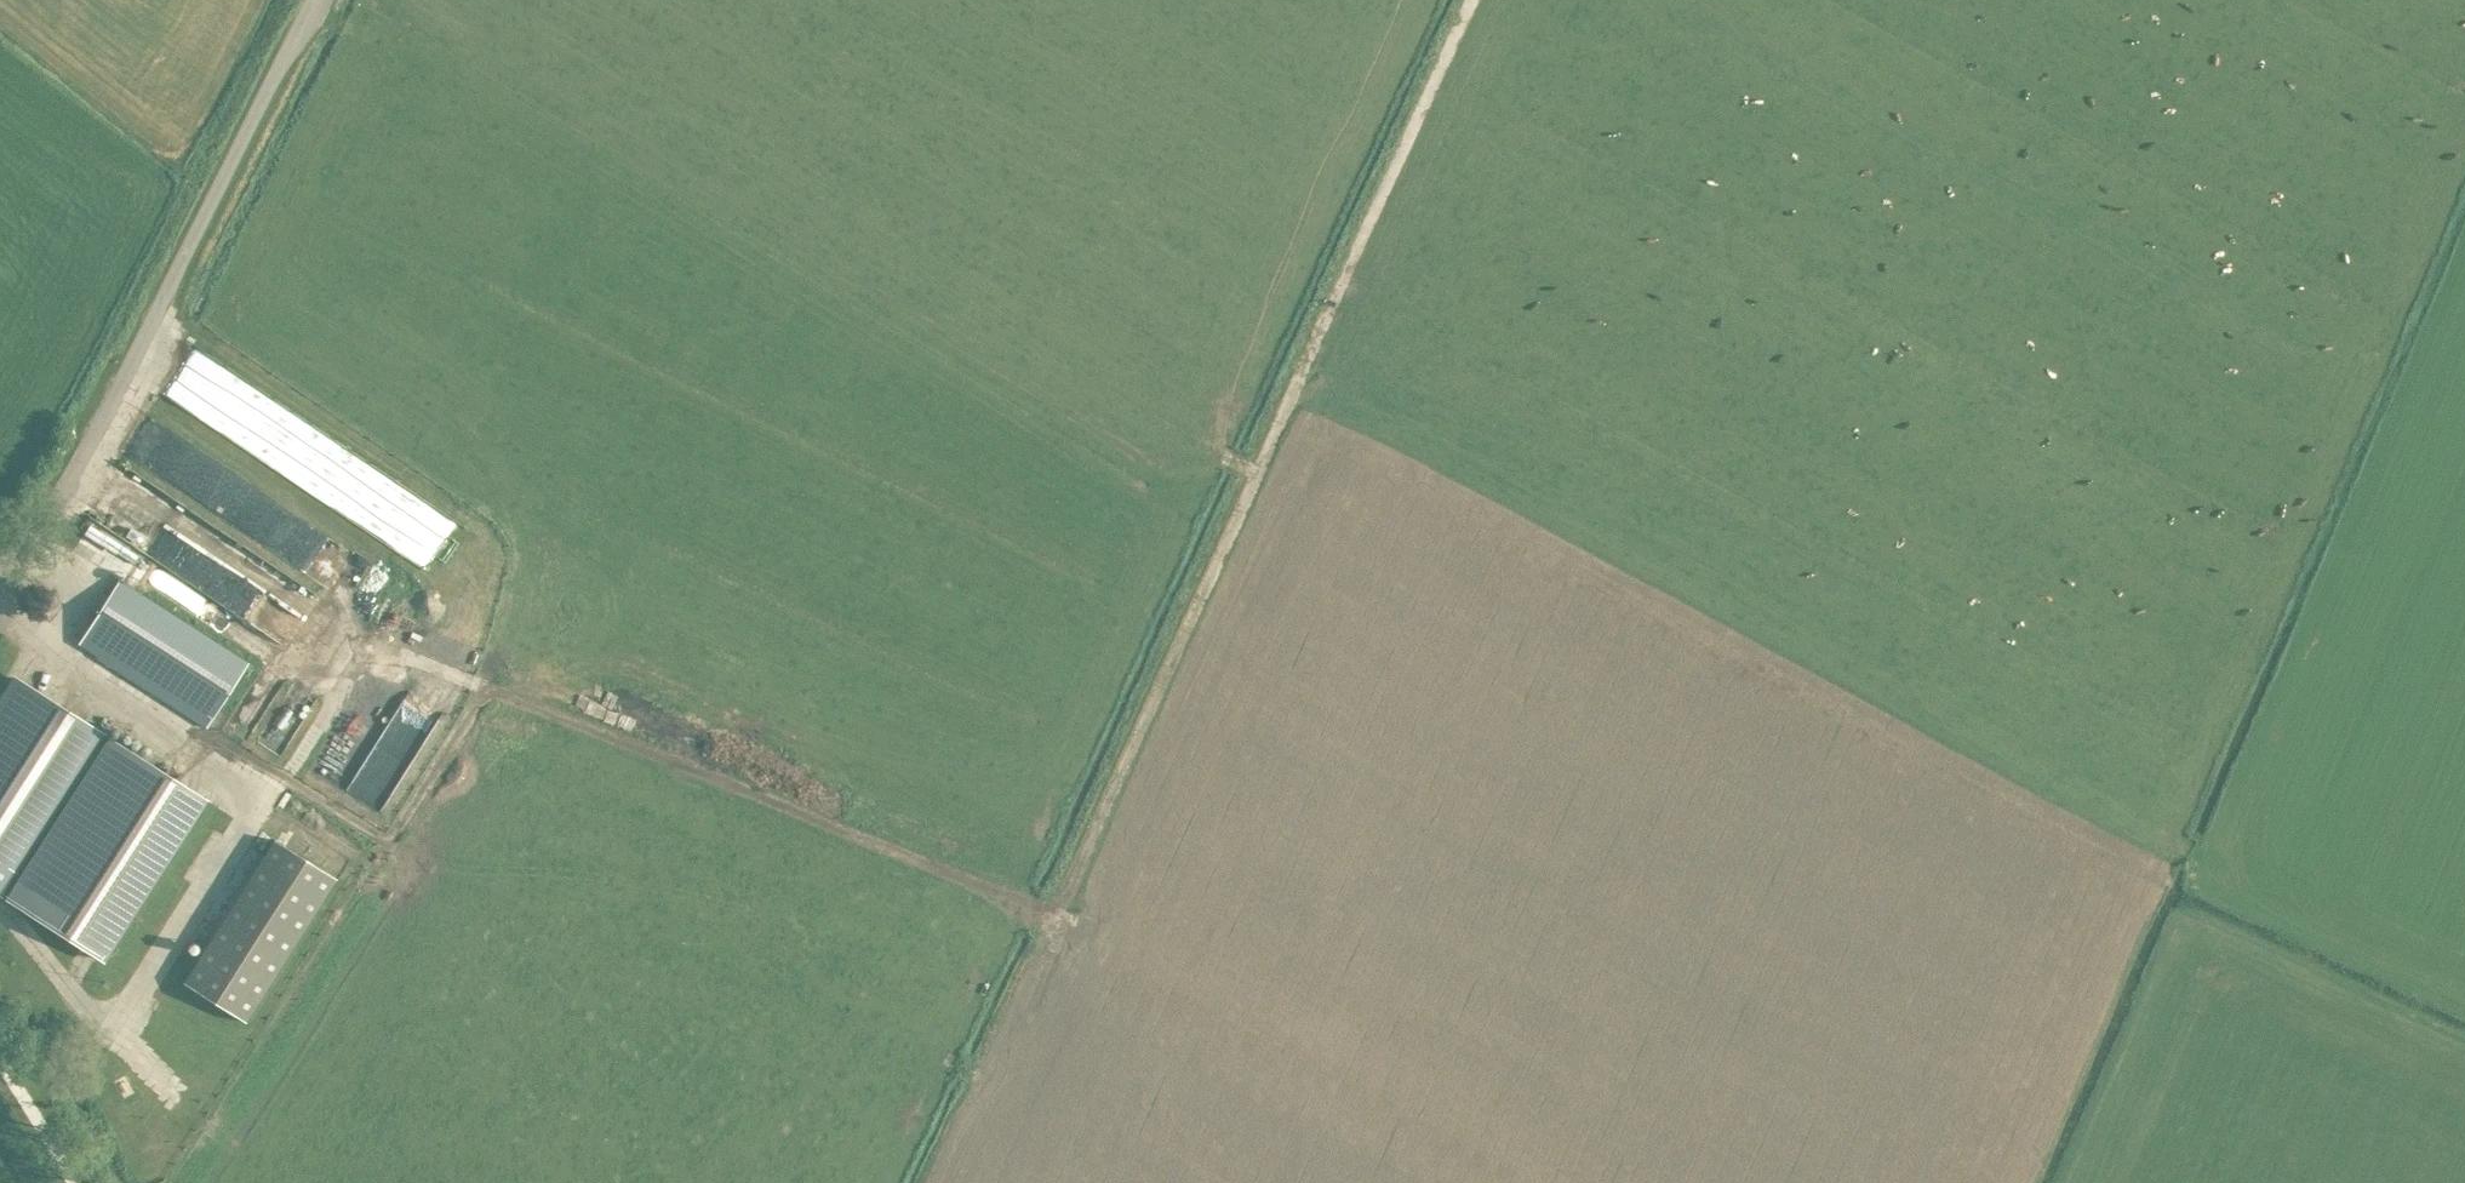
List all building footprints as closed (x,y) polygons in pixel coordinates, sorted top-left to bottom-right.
[(95,509),(202,574),(215,552),(203,545),(209,534),(114,477),(95,509)] [(397,520),(386,516),(378,535),(406,546),(423,503),(406,496),(397,520)] [(371,562),(358,583),(373,592),(386,572),(371,562)] [(244,659),(116,577),(76,639),(204,721),(244,659)] [(13,903),(14,901),(99,955),(201,794),(116,740),(11,674),(0,691),(0,895),(13,903)] [(292,680),(285,694),(302,702),(308,687),(292,680)] [(323,836),(349,848),(378,787),(352,775),(323,836)] [(334,874),(272,835),(180,978),(243,1018),(334,874)]
